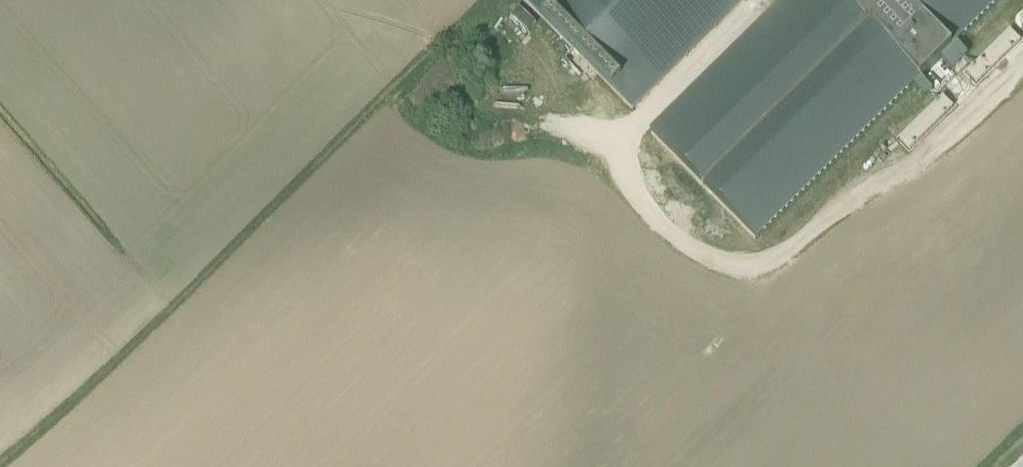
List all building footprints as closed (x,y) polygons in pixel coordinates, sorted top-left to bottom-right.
[(631,110),(743,0),(523,0),(631,110)] [(649,134),(756,242),(913,86),(924,97),(931,90),(921,79),(941,60),(951,70),(967,55),(956,44),(1001,0),(785,0),(649,134)]
